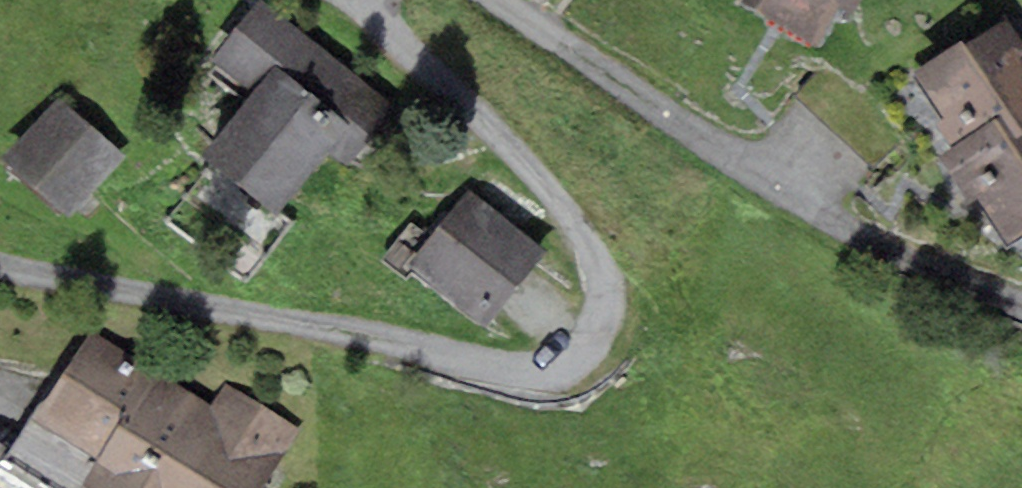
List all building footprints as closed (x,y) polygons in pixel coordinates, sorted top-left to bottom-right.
[(253,93),(202,157),(278,216),(329,152),(348,167),(396,107),(261,0),(260,0),(212,61),(253,93)] [(742,2),(756,10),(761,0),(743,0),(742,2)] [(756,10),(820,46),(837,15),(847,21),(859,0),(761,0),(756,10)] [(951,148),(997,118),(1014,144),(1021,139),(1021,41),(1008,20),(967,46),(963,40),(914,72),(945,120),(937,126),(951,148)] [(67,219),(124,158),(60,98),(3,158),(67,219)] [(937,157),(968,204),(974,200),(1007,249),(1021,239),(1021,139),(1014,144),(997,118),(951,148),(937,157)] [(546,251),(469,192),(409,269),(485,329),(546,251)] [(93,332),(45,407),(39,403),(6,456),(13,460),(58,487),(263,487),(285,452),(300,429),(225,383),(211,405),(93,332)]
